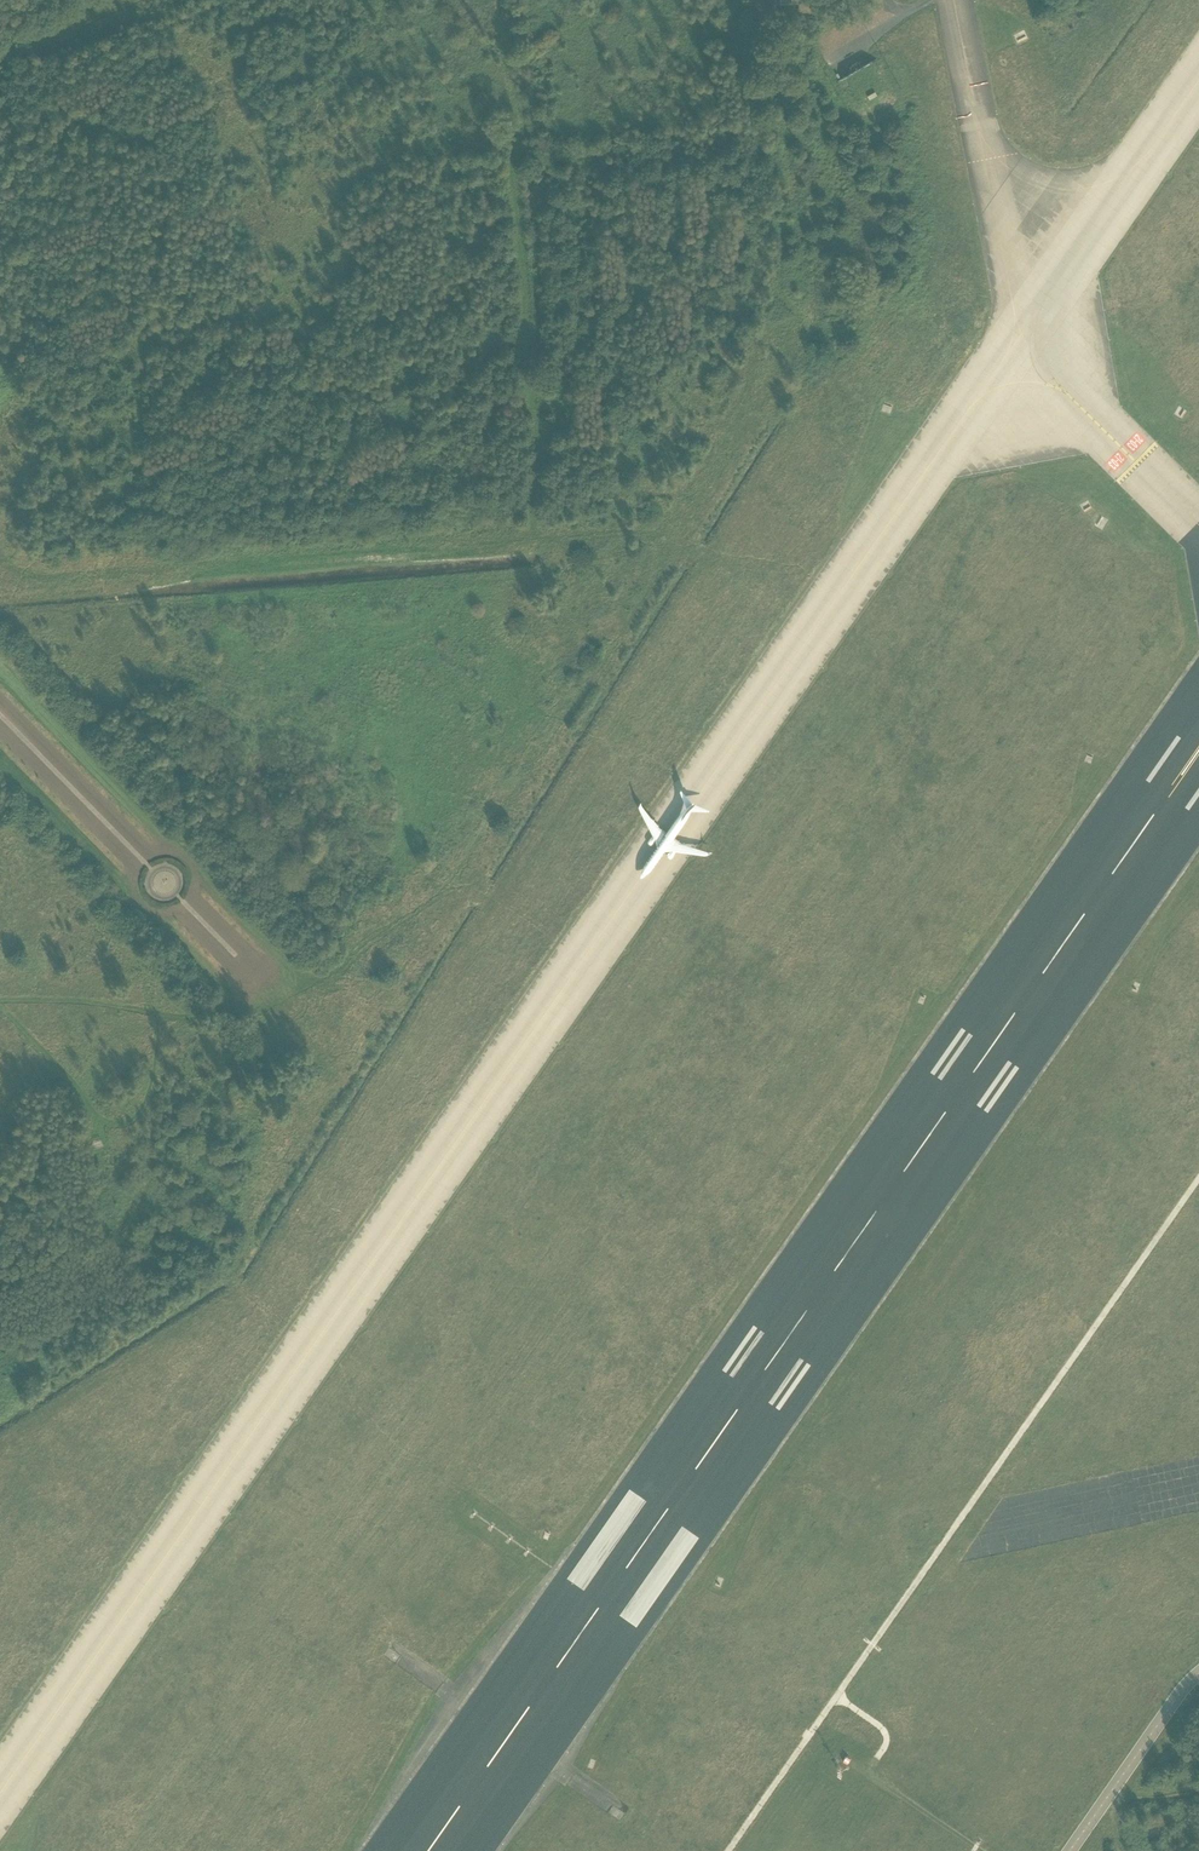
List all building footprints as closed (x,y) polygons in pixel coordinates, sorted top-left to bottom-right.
[(765,4),(777,4),(777,12),(796,11),(795,3),(808,3),(807,0),(765,0),(765,4)]
